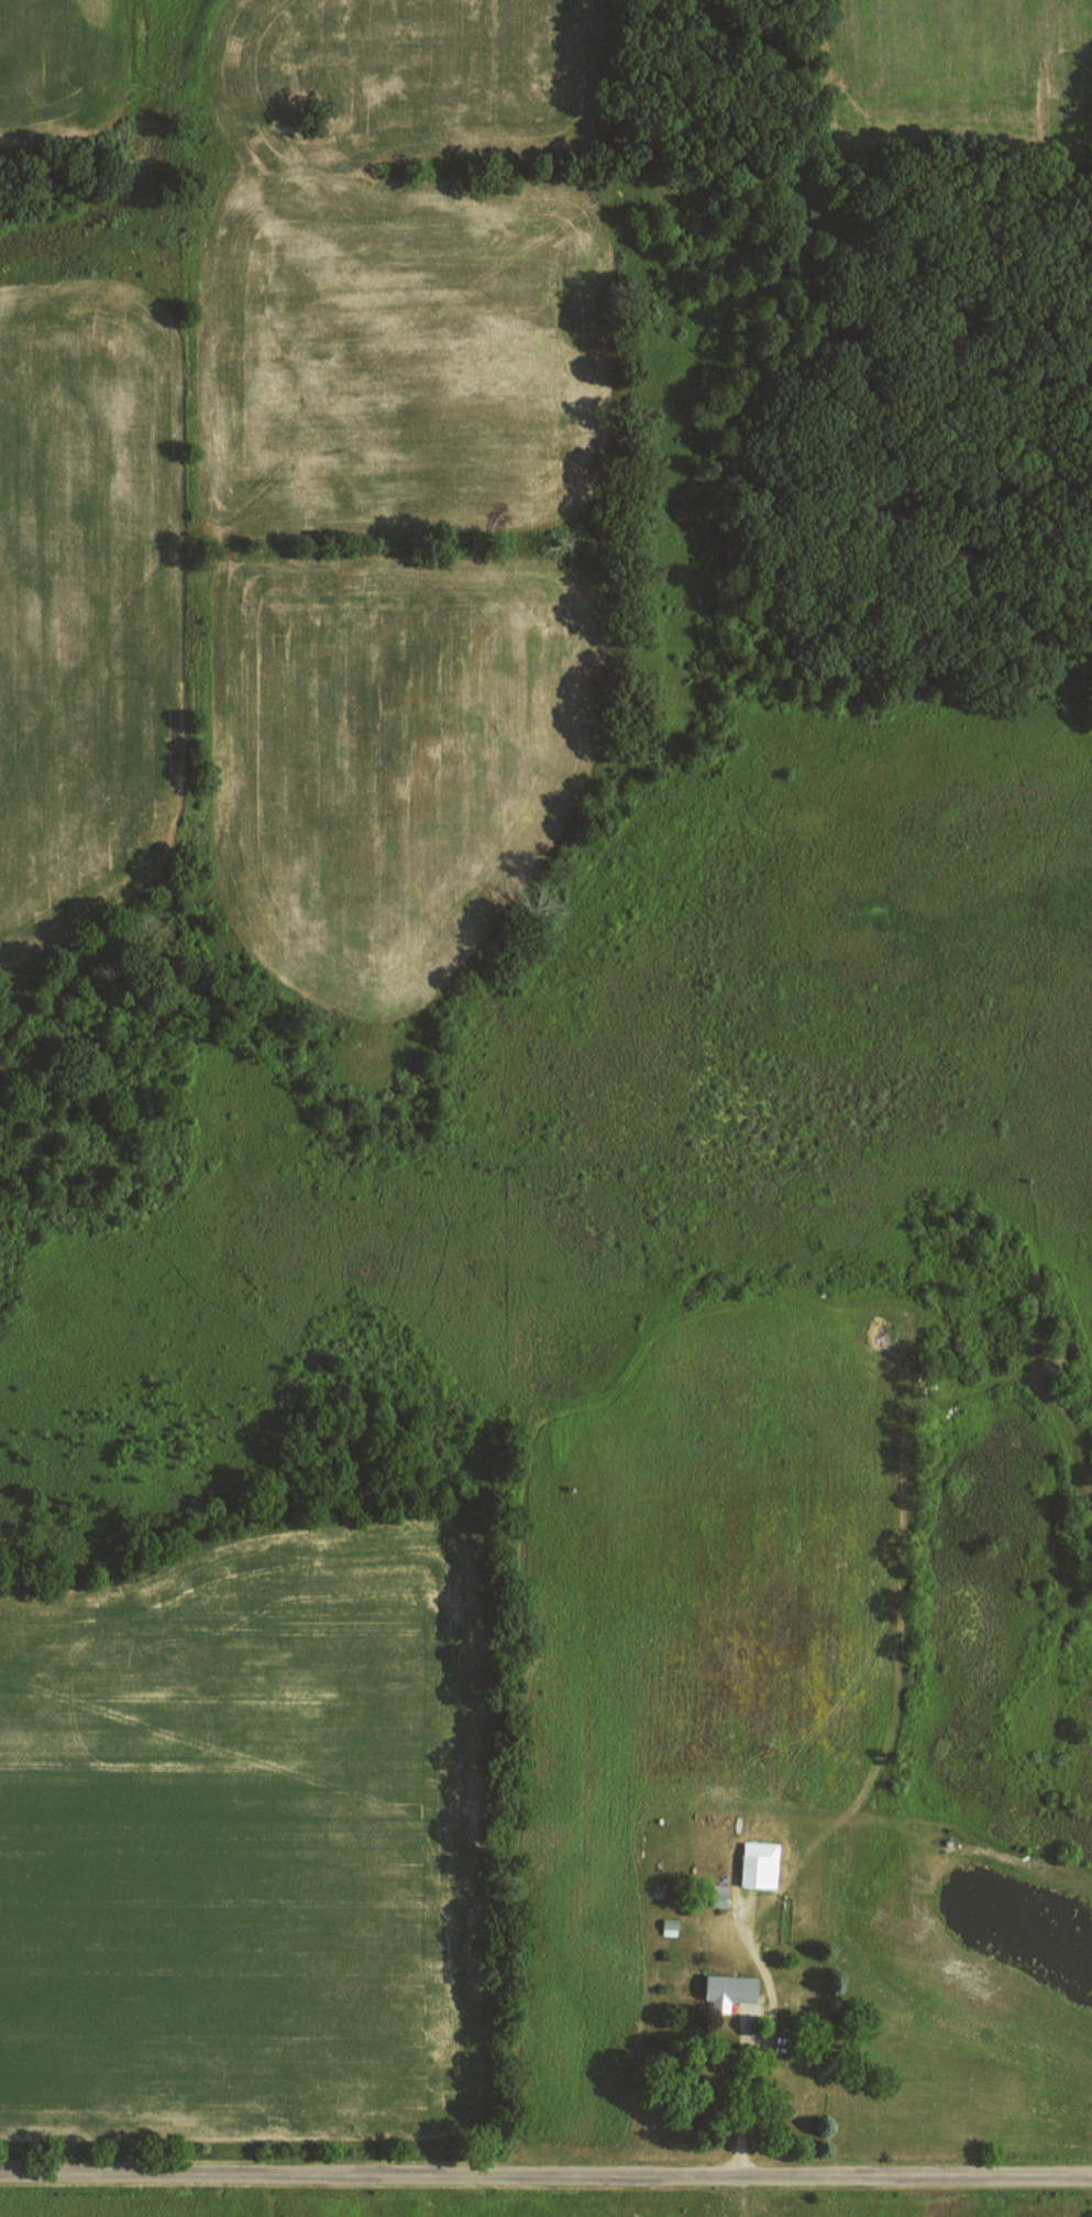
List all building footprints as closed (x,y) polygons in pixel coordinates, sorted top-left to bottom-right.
[(742,1887),(777,1888),(780,1843),(744,1842),(742,1887)] [(663,1935),(679,1935),(679,1919),(664,1919),(663,1935)] [(760,1978),(707,1975),(705,2000),(713,2001),(713,2012),(731,2013),(732,2001),(759,2003),(760,1978)]
